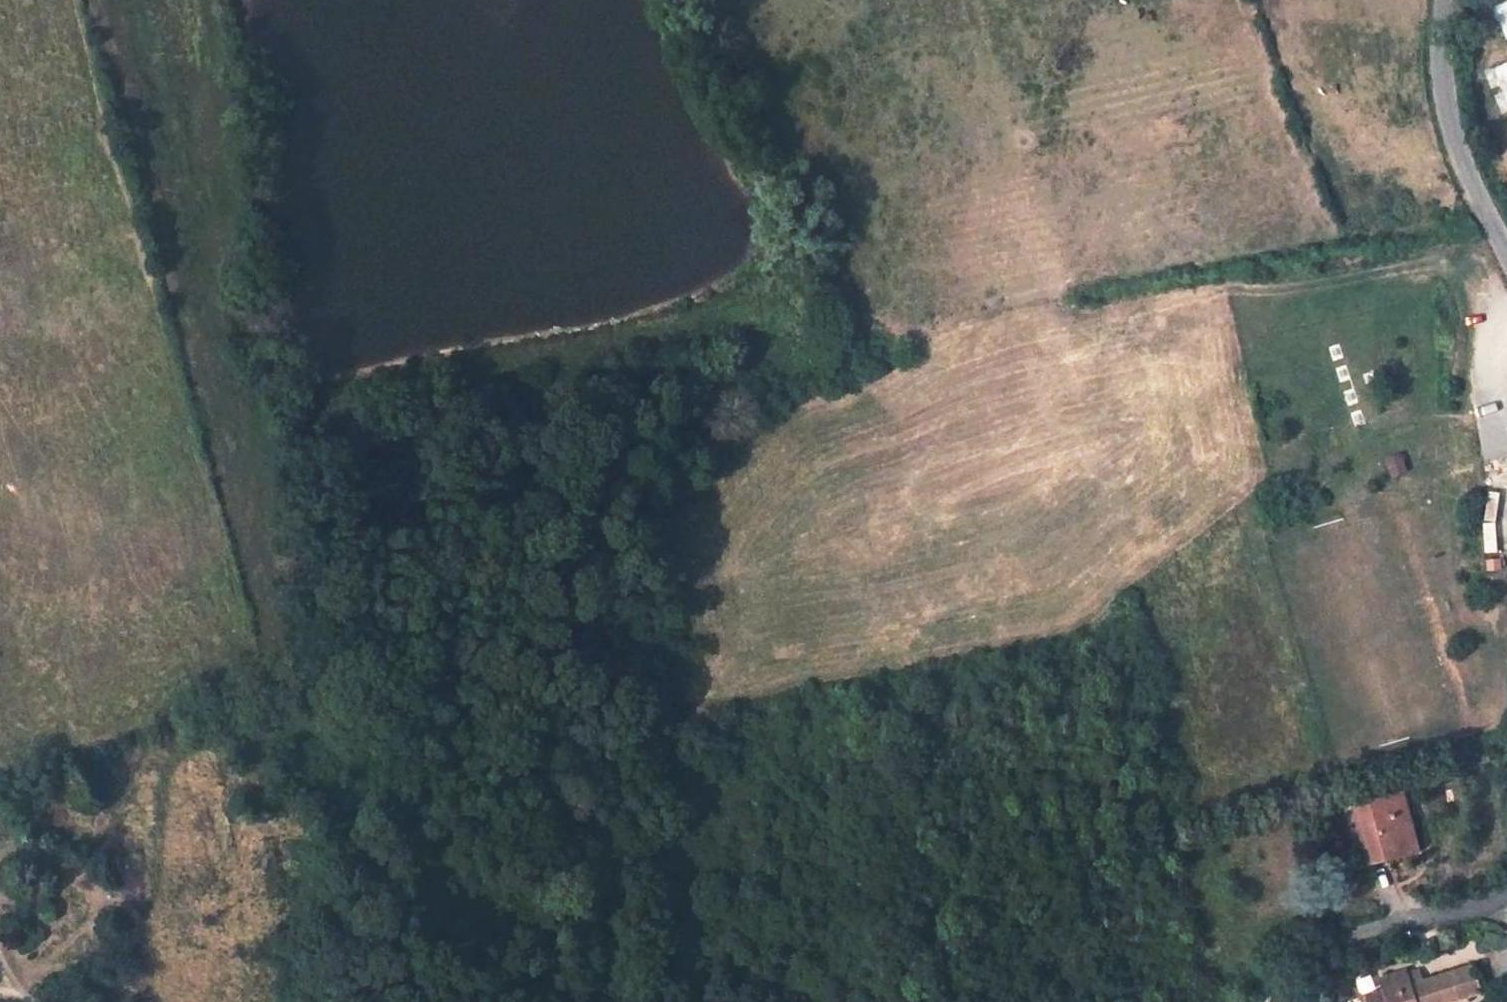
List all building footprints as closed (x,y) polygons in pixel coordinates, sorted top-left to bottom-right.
[(1506,105),(1506,60),(1491,65),(1506,105)] [(1353,801),(1367,865),(1419,853),(1404,790),(1353,801)] [(1367,1001),(1454,1001),(1482,993),(1472,964),(1423,980),(1412,984),(1408,972),(1408,968),(1378,979),(1381,989),(1383,997),(1367,1001)] [(1420,968),(1408,972),(1412,984),(1423,980),(1420,968)] [(1366,1001),(1367,1001),(1383,997),(1381,989),(1364,994),(1366,1001)]
